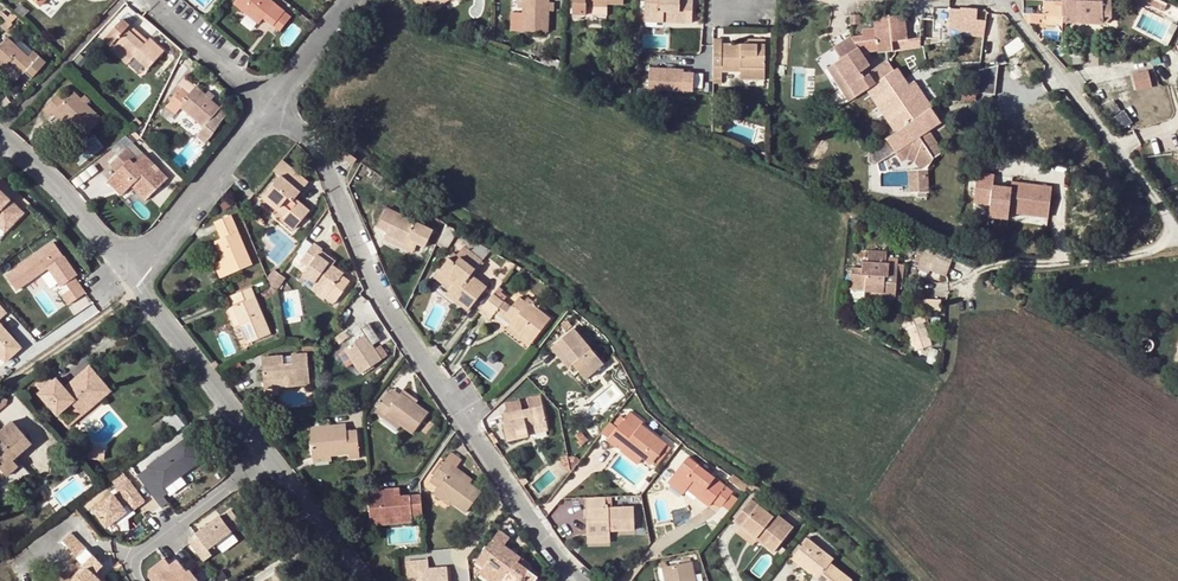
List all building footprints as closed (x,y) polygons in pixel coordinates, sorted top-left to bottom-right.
[(274,3),(271,0),(236,0),(234,2),(259,23),(263,17),(274,3)] [(523,7),(523,30),(548,32),(548,10),(549,2),(549,0),(524,0),(523,7)] [(644,21),(664,23),(692,23),(693,0),(645,0),(644,21)] [(1023,14),(1022,0),(1013,0),(1023,14)] [(1061,16),(1061,2),(1040,0),(1022,0),(1023,14),(1024,14),(1023,16),(1029,17),(1029,23),(1039,23),(1039,19),(1044,19),(1044,15),(1061,16)] [(1061,2),(1061,16),(1072,16),(1088,16),(1102,17),(1102,0),(1061,0),(1061,2)] [(1102,17),(1111,17),(1110,0),(1102,0),(1102,17)] [(1142,8),(1144,4),(1163,13),(1166,7),(1150,0),(1125,0),(1142,8)] [(607,16),(608,3),(583,2),(583,5),(573,5),(572,14),(607,16)] [(284,11),(274,3),(263,17),(274,25),(284,11)] [(961,8),(949,7),(948,17),(964,18),(976,20),(977,8),(961,6),(961,8)] [(6,7),(2,12),(8,17),(12,12),(6,7)] [(291,16),(284,11),(274,25),(280,31),(291,16)] [(0,24),(0,26),(6,31),(14,23),(17,26),(21,21),(12,12),(8,17),(1,23),(0,24)] [(1061,16),(1044,15),(1044,19),(1044,23),(1061,24),(1061,19),(1061,16)] [(888,29),(904,27),(903,16),(887,17),(888,29)] [(1088,16),(1072,16),(1072,24),(1088,24),(1088,16)] [(1111,18),(1111,17),(1102,17),(1088,16),(1088,24),(1104,25),(1107,24),(1108,23),(1108,22),(1109,21),(1110,21),(1110,20),(1111,19),(1111,18)] [(976,20),(964,18),(964,29),(985,31),(987,20),(976,20)] [(126,28),(129,25),(122,19),(107,36),(114,42),(112,44),(130,61),(135,56),(148,68),(163,51),(150,38),(147,40),(144,44),(126,28)] [(147,40),(129,25),(126,28),(144,44),(147,40)] [(904,27),(888,29),(889,41),(906,39),(904,27)] [(3,68),(8,63),(20,75),(23,71),(30,77),(42,65),(35,58),(32,61),(15,45),(6,37),(0,44),(0,65),(3,68)] [(713,56),(722,56),(722,44),(722,39),(713,39),(713,56)] [(20,40),(15,45),(32,61),(35,58),(42,65),(44,62),(20,40)] [(841,59),(835,63),(857,96),(873,85),(876,83),(893,107),(889,109),(902,128),(895,134),(886,139),(895,152),(901,147),(898,142),(914,131),(918,135),(927,129),(924,124),(919,116),(926,111),(924,107),(911,89),(896,69),(894,71),(887,61),(870,73),(866,68),(870,66),(854,41),(837,53),(841,59)] [(130,61),(112,44),(110,47),(128,64),(130,61)] [(722,56),(713,56),(713,79),(721,79),(721,72),(740,72),(740,69),(765,69),(765,45),(748,44),(722,44),(722,56)] [(890,59),(887,61),(894,71),(896,69),(890,59)] [(8,63),(3,68),(15,80),(20,75),(8,63)] [(857,96),(835,63),(828,68),(850,101),(857,96)] [(1000,92),(1000,66),(979,66),(979,92),(1000,92)] [(1138,89),(1156,86),(1153,68),(1135,71),(1138,89)] [(765,69),(740,69),(740,72),(739,79),(764,80),(765,69)] [(661,91),(693,92),(693,73),(683,73),(683,70),(649,70),(649,95),(661,95),(661,91)] [(721,79),(713,79),(713,83),(721,83),(721,72),(721,79)] [(618,86),(617,94),(629,100),(631,88),(632,78),(621,76),(619,86),(618,86)] [(180,107),(189,114),(203,127),(220,107),(211,99),(214,96),(208,91),(205,94),(196,86),(195,87),(184,77),(177,84),(182,89),(166,106),(174,114),(177,111),(180,107)] [(876,83),(873,85),(889,109),(893,107),(876,83)] [(911,89),(924,107),(930,103),(917,85),(911,89)] [(87,104),(81,98),(73,91),(66,98),(59,92),(43,109),(49,115),(52,113),(56,109),(67,120),(84,136),(102,118),(87,104)] [(84,94),(81,98),(87,104),(90,100),(84,94)] [(185,118),(189,114),(180,107),(177,111),(185,118)] [(204,143),(227,112),(220,107),(203,127),(195,135),(204,143)] [(901,147),(895,152),(902,161),(915,152),(920,158),(915,161),(921,171),(925,171),(943,151),(934,136),(937,135),(933,128),(941,123),(932,108),(926,111),(919,116),(924,124),(927,129),(918,135),(914,131),(898,142),(901,147)] [(56,109),(52,113),(63,124),(67,120),(56,109)] [(902,128),(889,109),(882,114),(895,134),(902,128)] [(136,128),(142,123),(136,117),(131,123),(136,128)] [(132,142),(127,147),(138,159),(144,153),(132,142)] [(117,171),(112,177),(122,187),(133,178),(136,181),(134,183),(149,197),(168,178),(159,169),(156,172),(151,167),(154,164),(144,153),(138,159),(127,147),(110,164),(117,171)] [(353,164),(343,157),(339,162),(349,170),(353,164)] [(282,159),(273,170),(280,176),(265,194),(287,214),(284,217),(283,219),(294,228),(309,210),(299,201),(296,204),(292,201),(295,198),(308,182),(282,159)] [(927,190),(926,171),(925,171),(921,171),(912,171),(913,190),(927,190)] [(994,175),(977,173),(974,203),(990,204),(993,185),(994,175)] [(122,187),(112,177),(108,181),(121,196),(132,186),(145,200),(149,197),(134,183),(136,181),(133,178),(122,187)] [(1048,217),(1052,186),(1012,182),(1011,187),(1009,212),(1048,217)] [(1009,212),(1011,187),(993,185),(990,204),(989,216),(1008,219),(1009,212)] [(6,235),(24,217),(0,193),(0,229),(6,235)] [(287,214),(265,194),(262,198),(284,217),(287,214)] [(386,230),(384,234),(403,243),(406,237),(418,243),(425,247),(433,230),(387,207),(377,226),(386,230)] [(214,221),(218,231),(225,228),(227,235),(220,238),(214,240),(221,259),(213,262),(220,278),(252,264),(230,214),(214,221)] [(259,216),(256,220),(261,225),(264,221),(259,216)] [(446,250),(458,231),(445,224),(443,230),(436,244),(446,250)] [(225,228),(218,231),(220,238),(227,235),(225,228)] [(403,243),(384,234),(383,238),(413,253),(418,243),(406,237),(403,243)] [(471,274),(490,250),(471,239),(466,246),(463,244),(456,254),(460,256),(455,262),(449,257),(439,270),(454,282),(449,289),(446,293),(456,302),(459,298),(470,307),(486,287),(471,274)] [(53,242),(6,276),(16,290),(47,267),(61,286),(66,282),(70,288),(62,294),(69,304),(85,293),(74,277),(77,275),(53,242)] [(308,266),(302,274),(328,293),(343,273),(332,266),(318,254),(321,250),(321,249),(314,243),(301,260),(308,266)] [(335,261),(321,250),(318,254),(332,266),(335,261)] [(460,256),(456,254),(453,251),(449,257),(455,262),(460,256)] [(516,265),(508,260),(495,276),(502,282),(516,265)] [(852,290),(852,299),(866,300),(866,291),(873,291),(873,300),(884,300),(884,296),(896,297),(896,288),(902,289),(903,276),(890,275),(883,275),(884,263),(866,262),(865,274),(862,274),(862,275),(852,274),(851,290),(852,290)] [(267,278),(271,286),(280,274),(274,269),(267,278)] [(454,282),(439,270),(433,276),(449,289),(454,282)] [(351,280),(343,273),(328,293),(337,299),(351,280)] [(271,286),(273,296),(286,278),(280,274),(271,286)] [(328,293),(302,274),(298,279),(324,298),(328,293)] [(228,296),(231,305),(239,325),(247,343),(270,333),(251,287),(228,296)] [(497,289),(479,311),(489,319),(496,311),(504,301),(502,300),(506,296),(501,292),(497,289)] [(337,299),(328,293),(324,298),(333,305),(337,299)] [(519,297),(511,307),(505,314),(513,321),(511,323),(510,325),(532,342),(550,319),(532,304),(531,306),(525,301),(519,297)] [(528,297),(525,301),(531,306),(532,304),(534,302),(528,297)] [(467,310),(470,307),(459,298),(456,302),(467,310)] [(504,301),(496,311),(511,323),(513,321),(505,314),(511,307),(504,301)] [(239,325),(231,305),(227,307),(235,326),(239,325)] [(926,313),(906,319),(915,349),(935,344),(926,313)] [(572,326),(568,321),(562,325),(566,330),(572,326)] [(362,331),(355,336),(357,339),(353,342),(344,349),(352,361),(360,373),(381,359),(372,345),(380,340),(368,323),(360,328),(362,331)] [(22,348),(1,325),(0,326),(0,355),(6,363),(22,348)] [(532,342),(510,325),(507,328),(528,346),(532,342)] [(574,328),(556,343),(574,364),(586,379),(604,364),(574,328)] [(574,364),(556,343),(551,347),(568,367),(574,364)] [(348,363),(352,361),(344,349),(340,351),(348,363)] [(262,357),(263,381),(288,379),(289,385),(297,385),(298,382),(309,381),(308,371),(308,362),(304,362),(304,353),(291,354),(292,363),(283,364),(282,355),(262,357)] [(619,361),(615,353),(611,356),(617,364),(619,361)] [(88,366),(64,387),(61,389),(52,379),(41,389),(38,392),(56,413),(70,401),(80,413),(108,389),(88,366)] [(315,370),(308,371),(309,381),(317,381),(315,370)] [(41,389),(52,379),(47,373),(36,383),(41,389)] [(61,389),(64,387),(55,377),(52,379),(61,389)] [(391,389),(388,392),(396,398),(399,395),(391,389)] [(403,389),(400,393),(413,402),(416,399),(403,389)] [(396,398),(388,392),(374,411),(382,417),(385,413),(400,424),(412,432),(427,412),(413,402),(400,393),(399,395),(396,398)] [(528,399),(530,409),(543,406),(540,397),(528,399)] [(66,425),(80,413),(70,401),(56,413),(66,425)] [(505,404),(507,412),(522,409),(520,401),(505,404)] [(528,436),(528,434),(527,431),(547,426),(543,406),(530,409),(522,411),(522,409),(507,412),(501,414),(504,422),(502,422),(506,440),(528,436)] [(175,433),(185,426),(173,411),(164,418),(175,433)] [(630,411),(623,420),(633,427),(618,446),(639,462),(642,458),(624,444),(641,424),(643,421),(630,411)] [(385,413),(382,417),(397,428),(400,424),(385,413)] [(616,429),(623,420),(620,417),(613,425),(612,426),(616,429)] [(633,427),(623,420),(616,429),(606,440),(616,448),(618,446),(633,427)] [(13,421),(0,432),(0,467),(8,476),(19,467),(13,459),(32,443),(13,421)] [(287,432),(286,421),(278,422),(280,433),(287,432)] [(611,423),(602,434),(608,438),(616,429),(612,426),(613,425),(611,423)] [(309,427),(312,456),(331,455),(348,454),(348,458),(359,457),(357,430),(346,431),(345,424),(309,427)] [(666,444),(641,424),(624,444),(642,458),(650,464),(651,463),(663,449),(666,444)] [(527,431),(528,434),(548,430),(547,426),(527,431)] [(585,435),(580,430),(575,435),(579,440),(585,435)] [(163,497),(167,494),(163,488),(202,459),(187,438),(137,475),(157,502),(163,497)] [(104,459),(105,448),(88,446),(87,457),(104,459)] [(667,453),(663,449),(651,463),(656,467),(667,453)] [(451,451),(445,460),(452,465),(450,469),(460,476),(463,473),(456,468),(462,459),(451,451)] [(570,469),(567,455),(561,457),(562,460),(560,461),(567,471),(570,469)] [(687,456),(672,477),(687,489),(709,506),(713,501),(721,507),(722,506),(732,494),(733,492),(687,456)] [(437,486),(435,489),(450,501),(465,512),(480,492),(469,483),(460,476),(450,469),(452,465),(445,460),(429,480),(437,486)] [(463,473),(460,476),(469,483),(472,480),(463,473)] [(740,480),(733,475),(729,480),(736,485),(740,480)] [(687,489),(672,477),(668,482),(683,493),(687,489)] [(93,509),(106,526),(116,519),(125,512),(122,508),(127,504),(132,511),(134,510),(145,501),(128,479),(115,488),(119,493),(114,497),(112,495),(93,509)] [(736,485),(744,491),(746,489),(748,486),(740,480),(736,485)] [(748,486),(746,489),(751,493),(753,491),(756,487),(751,483),(748,486)] [(760,495),(763,492),(756,487),(753,491),(760,495)] [(422,517),(420,494),(401,496),(395,497),(394,489),(369,491),(371,519),(402,517),(403,523),(412,522),(412,518),(422,517)] [(450,501),(435,489),(432,493),(447,505),(450,501)] [(738,499),(732,494),(722,506),(729,511),(738,499)] [(157,502),(161,508),(168,503),(163,497),(157,502)] [(606,508),(605,497),(585,498),(586,510),(593,510),(592,517),(586,518),(587,537),(610,536),(610,531),(634,529),(633,507),(612,507),(606,508)] [(733,520),(740,526),(756,539),(773,552),(792,527),(774,513),(772,516),(750,499),(733,520)] [(125,512),(116,519),(120,524),(136,512),(134,510),(132,511),(127,504),(122,508),(125,512)] [(196,534),(198,536),(190,542),(201,558),(209,551),(208,549),(242,523),(232,510),(222,517),(221,515),(196,534)] [(371,525),(403,523),(402,517),(371,519),(371,525)] [(756,539),(740,526),(736,532),(752,544),(756,539)] [(483,567),(502,580),(533,580),(537,577),(527,569),(517,562),(520,557),(503,545),(509,538),(499,530),(481,553),(488,559),(483,567)] [(87,567),(91,570),(80,580),(103,580),(95,574),(103,565),(72,532),(63,540),(77,557),(87,567)] [(807,539),(792,558),(818,579),(816,580),(851,580),(852,580),(830,563),(833,559),(807,539)] [(209,551),(201,558),(204,561),(212,555),(209,551)] [(155,580),(199,580),(191,569),(188,570),(180,558),(172,563),(167,556),(151,567),(150,573),(155,580)] [(530,565),(520,557),(517,562),(527,569),(530,565)] [(447,567),(428,569),(427,560),(406,561),(408,580),(448,580),(447,567)] [(667,566),(670,580),(695,580),(691,562),(667,566)] [(87,567),(74,580),(80,580),(91,570),(87,567)] [(483,567),(479,573),(490,580),(502,580),(483,567)] [(215,575),(219,580),(222,580),(226,578),(222,571),(215,575)] [(285,580),(304,580),(297,572),(285,580)]
